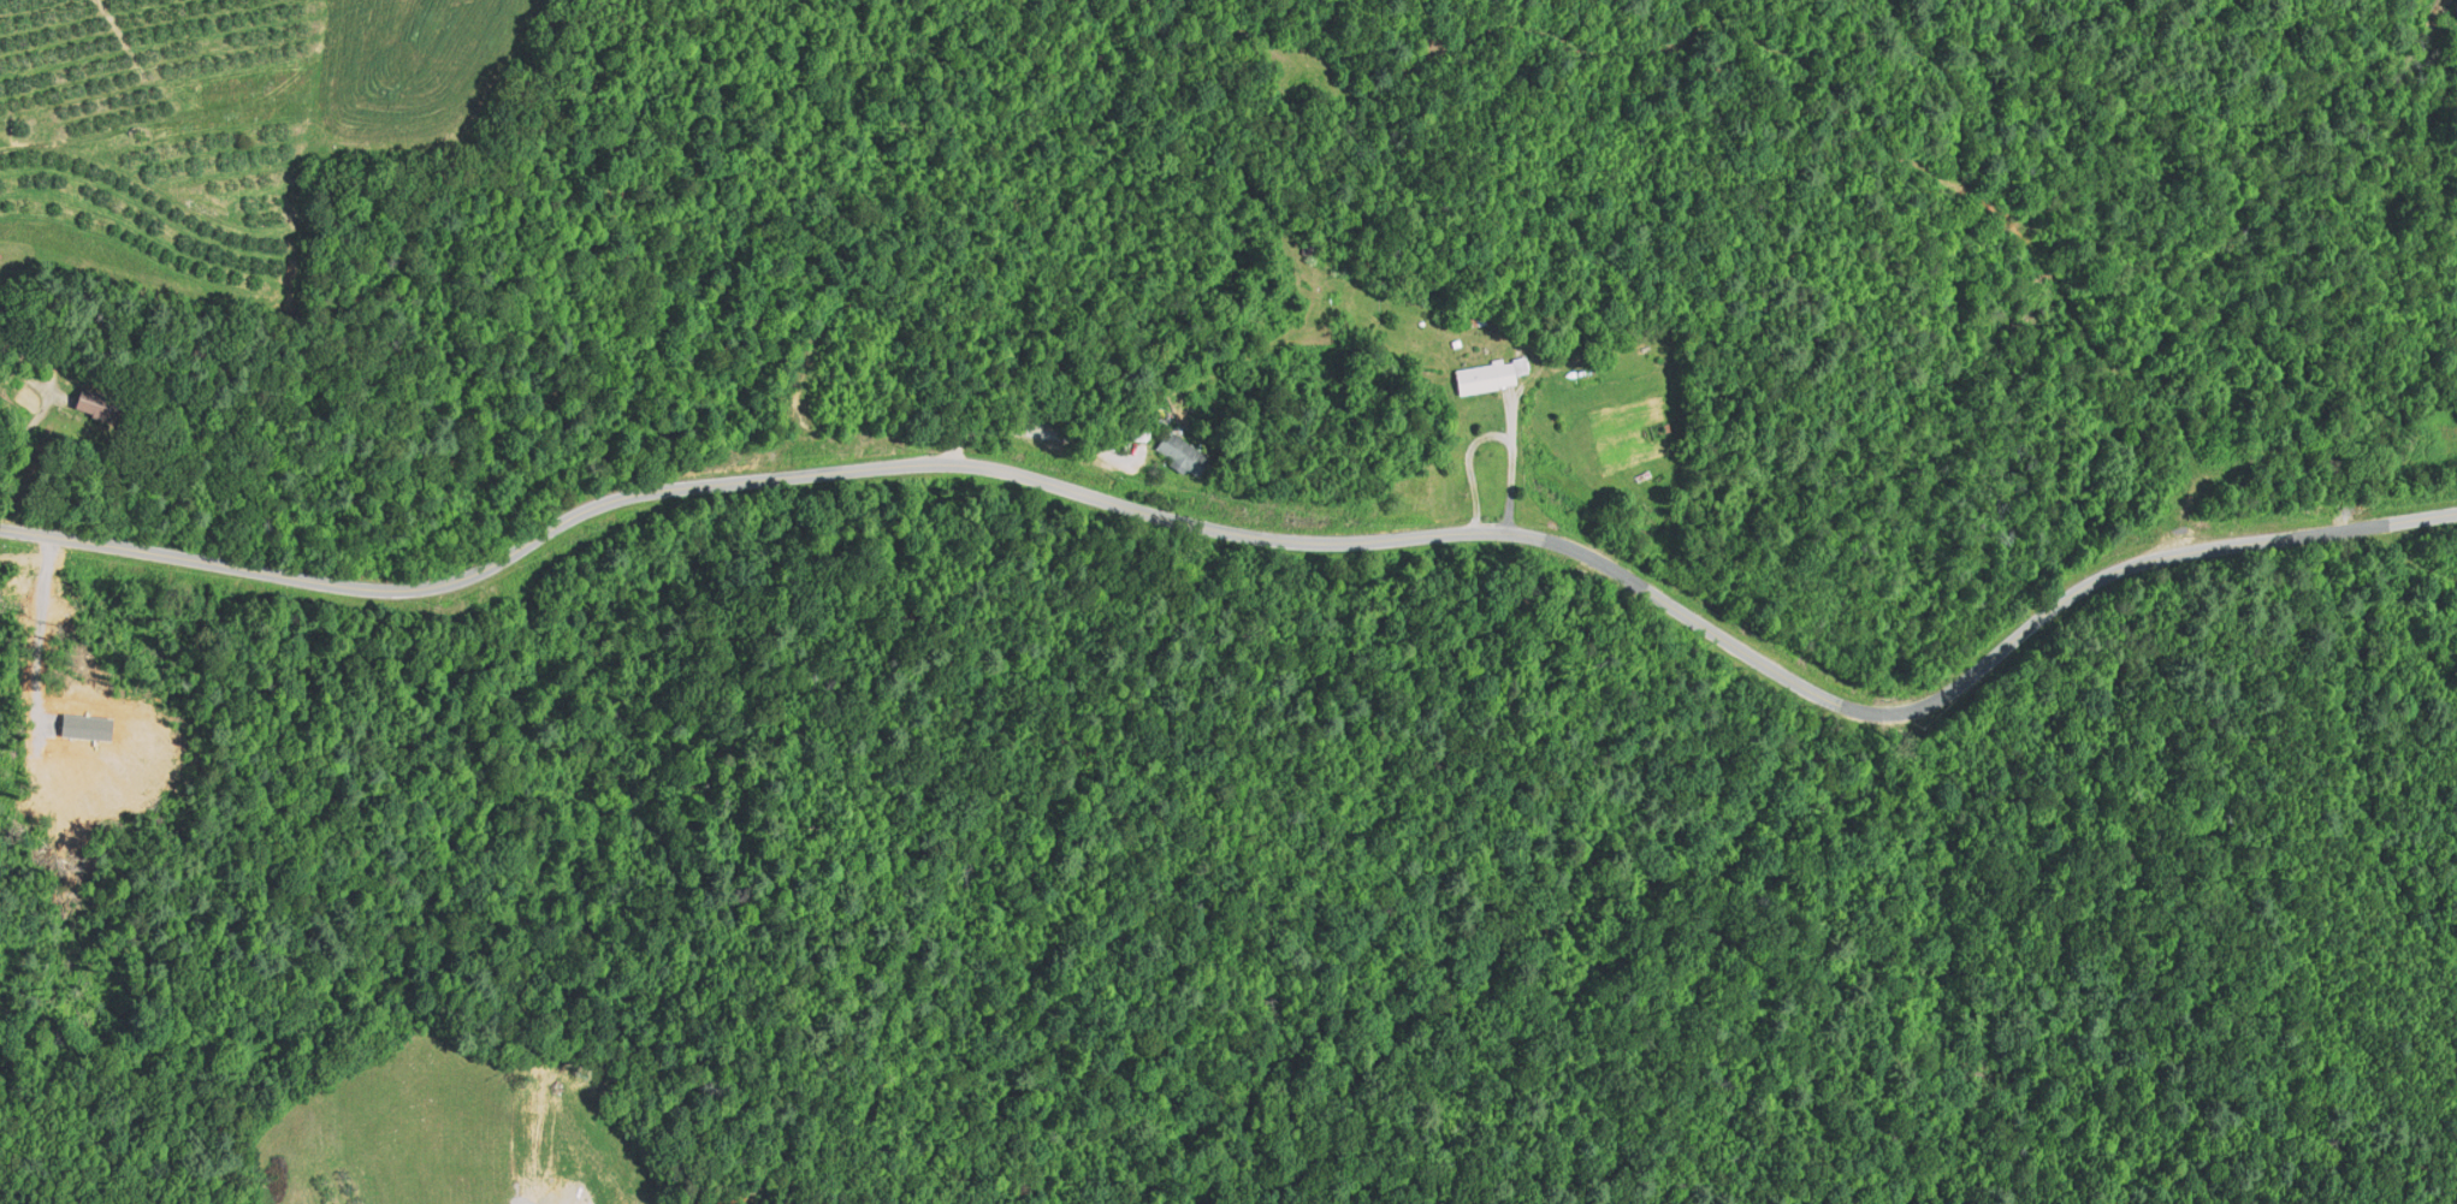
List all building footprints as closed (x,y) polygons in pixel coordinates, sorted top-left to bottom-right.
[(1458,396),(1518,387),(1516,376),(1528,374),(1526,359),(1454,369),(1458,396)] [(82,389),(76,408),(93,413),(91,415),(107,420),(113,402),(99,397),(99,395),(82,389)] [(1194,480),(1209,463),(1170,429),(1156,446),(1194,480)] [(60,713),(59,735),(109,737),(111,716),(60,713)]
